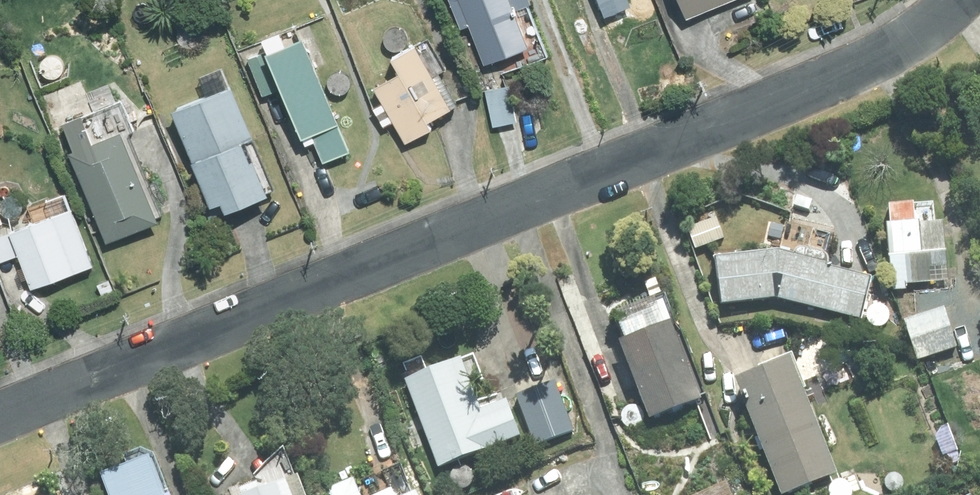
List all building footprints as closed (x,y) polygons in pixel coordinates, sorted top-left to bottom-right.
[(483,68),(527,51),(512,13),(527,7),(524,0),(446,0),(459,32),(467,29),(483,68)] [(683,24),(741,0),(673,0),(683,24)] [(259,57),(245,63),(261,100),(275,93),(298,146),(300,145),(303,150),(311,146),(322,168),(348,156),(297,44),(280,52),(274,39),(258,46),(264,59),(260,61),(259,57)] [(378,106),(369,112),(381,132),(389,127),(403,149),(427,135),(423,127),(456,107),(438,78),(431,82),(411,51),(387,65),(395,78),(370,92),(378,106)] [(483,93),(492,130),(513,125),(504,89),(483,93)] [(190,168),(188,169),(207,213),(216,209),(221,220),(263,201),(240,149),(249,145),(228,95),(170,120),(190,168)] [(66,158),(103,246),(152,226),(115,137),(66,158)] [(62,199),(44,206),(49,219),(0,239),(0,266),(15,260),(29,295),(90,271),(62,199)] [(882,237),(890,298),(903,296),(903,293),(946,287),(939,232),(934,232),(931,207),(883,214),(886,237),(882,237)] [(868,285),(823,275),(829,248),(782,238),(777,260),(736,266),(734,253),(709,257),(712,271),(709,271),(716,316),(773,307),(859,326),(868,285)] [(947,315),(901,329),(913,367),(951,356),(944,333),(952,331),(947,315)] [(666,334),(618,353),(646,427),(695,408),(666,334)] [(402,387),(437,474),(514,442),(501,409),(476,418),(456,366),(402,387)] [(777,494),(792,494),(832,477),(783,367),(731,389),(777,494)] [(514,402),(532,448),(569,434),(551,387),(514,402)] [(146,463),(97,482),(102,494),(158,494),(146,463)] [(878,467),(858,477),(863,490),(884,481),(878,467)] [(351,486),(330,494),(355,494),(351,486)]
